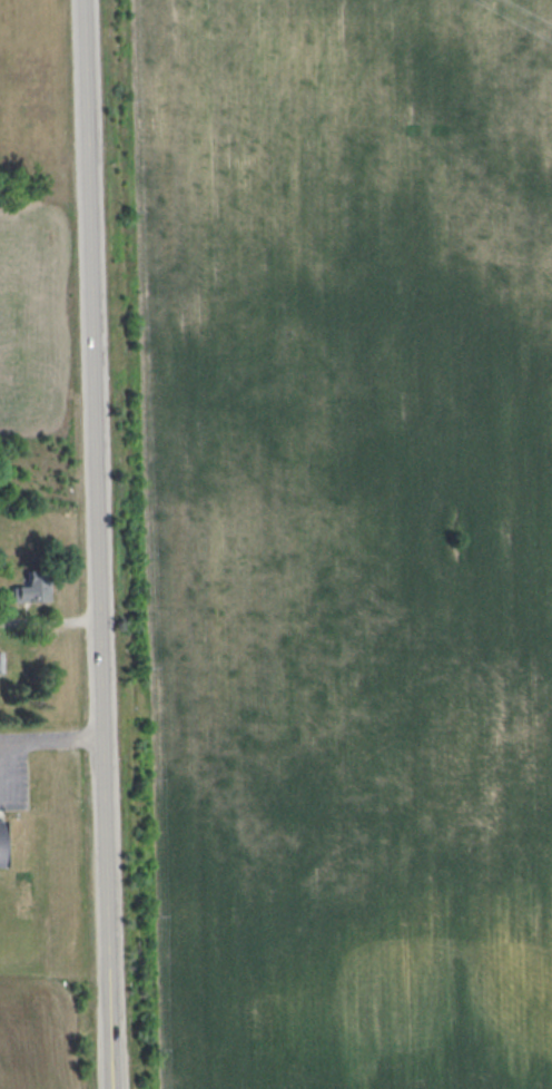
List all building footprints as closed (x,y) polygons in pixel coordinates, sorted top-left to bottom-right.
[(47,601),(47,570),(27,570),(27,586),(11,587),(11,602),(47,601)]
